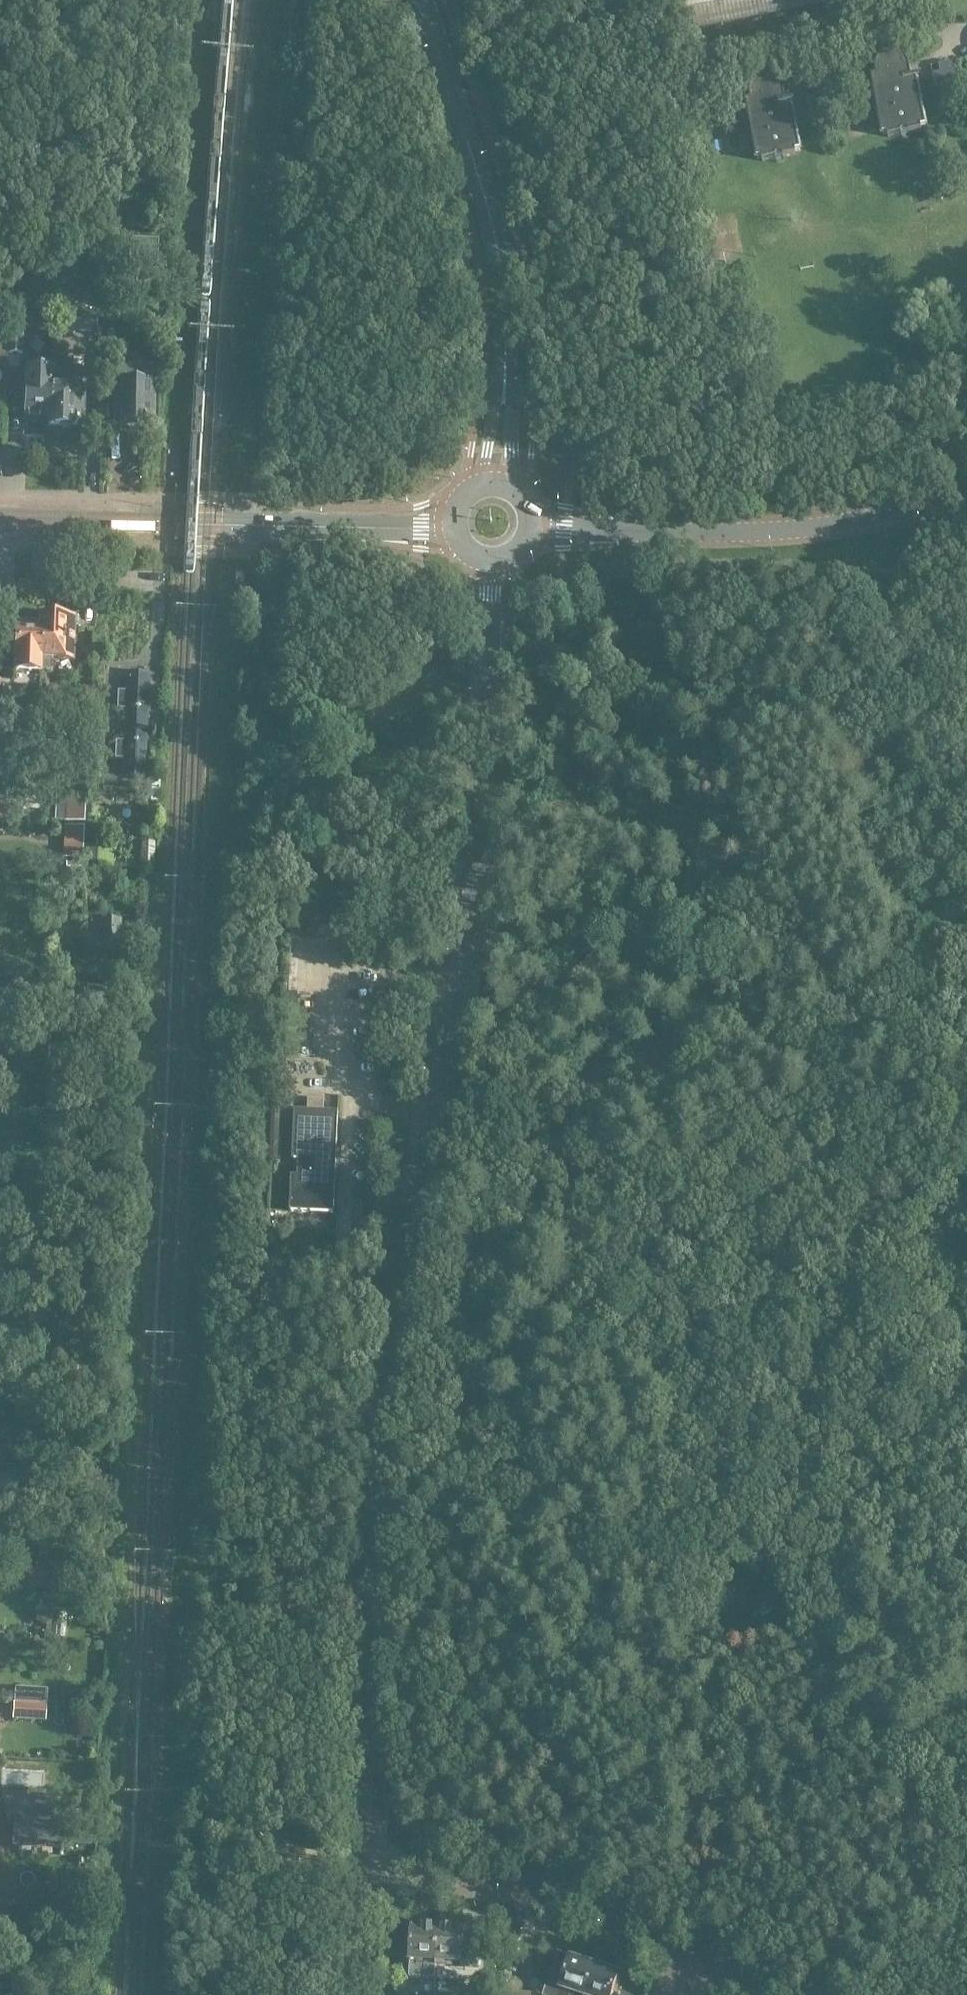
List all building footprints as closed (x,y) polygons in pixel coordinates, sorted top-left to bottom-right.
[(682,33),(840,2),(839,0),(676,0),(682,33)] [(909,134),(922,132),(921,128),(926,127),(917,80),(920,80),(920,77),(912,78),(909,67),(909,65),(908,63),(907,61),(906,60),(905,59),(903,56),(902,56),(900,55),(899,54),(897,54),(895,53),(891,53),(889,54),(887,54),(885,55),(882,56),(880,59),(879,60),(877,63),(876,65),(876,67),(875,69),(875,71),(876,74),(876,77),(871,78),(883,136),(888,135),(888,138),(901,135),(902,134),(902,133),(903,133),(904,132),(906,132),(907,132),(908,133),(909,134)] [(954,62),(939,65),(930,66),(934,87),(958,82),(954,62)] [(800,151),(791,104),(794,104),(794,101),(786,103),(784,90),(783,88),(782,86),(781,84),(779,82),(776,80),(774,79),(771,78),(769,77),(766,77),(763,78),(760,79),(757,81),(755,83),(753,84),(752,85),(751,87),(751,89),(750,91),(750,92),(750,94),(750,95),(750,97),(751,101),(746,102),(757,160),(762,159),(763,162),(775,159),(776,158),(777,157),(779,156),(780,156),(782,156),(782,157),(783,158),(796,156),(796,152),(800,151)] [(8,328),(7,341),(7,342),(7,353),(22,353),(22,315),(8,315),(8,328)] [(97,320),(56,319),(56,334),(96,334),(97,320)] [(25,420),(49,421),(50,372),(51,372),(51,361),(26,360),(25,420)] [(90,373),(51,372),(50,372),(49,421),(49,426),(61,426),(62,429),(68,429),(70,426),(82,427),(83,414),(74,414),(74,397),(83,397),(83,385),(89,385),(90,373)] [(118,384),(118,424),(150,425),(151,384),(118,384)] [(40,616),(40,622),(41,622),(40,658),(73,659),(73,647),(64,646),(65,630),(74,630),(74,617),(61,617),(60,614),(54,614),(52,617),(40,616)] [(40,671),(40,658),(41,622),(40,622),(17,621),(15,670),(40,671)] [(147,675),(128,674),(127,691),(118,691),(117,708),(127,709),(125,741),(116,741),(115,758),(124,758),(124,775),(143,776),(147,675)] [(0,688),(0,712),(9,712),(9,688),(0,688)] [(66,774),(63,822),(84,823),(87,775),(66,774)] [(139,787),(99,785),(99,800),(113,814),(137,815),(139,787)] [(63,825),(62,859),(83,859),(83,826),(63,825)] [(153,844),(140,843),(139,865),(152,865),(153,844)] [(115,846),(89,844),(88,864),(114,865),(115,846)] [(105,917),(104,951),(114,951),(116,918),(105,917)] [(334,1215),(339,1112),(295,1110),(293,1159),(299,1159),(298,1175),(292,1175),(290,1210),(333,1212),(333,1215),(334,1215)] [(52,1565),(28,1564),(27,1584),(51,1584),(52,1565)] [(47,1689),(15,1687),(14,1702),(46,1703),(47,1689)] [(13,1719),(44,1721),(45,1705),(13,1703),(13,1719)] [(6,1794),(5,1817),(54,1819),(56,1797),(6,1794)] [(66,1823),(14,1820),(13,1849),(65,1852),(66,1823)] [(420,1964),(422,1964),(435,1965),(438,1927),(412,1925),(409,1969),(419,1970),(420,1964)] [(464,1928),(438,1927),(435,1965),(453,1966),(453,1961),(462,1962),(462,1966),(479,1967),(480,1943),(470,1942),(471,1931),(464,1930),(464,1928)] [(574,1994),(585,1994),(595,1965),(558,1953),(548,1983),(575,1992),(574,1994)] [(585,1994),(613,1994),(615,1991),(619,1993),(620,1988),(616,1986),(620,1973),(610,1970),(610,1968),(597,1964),(596,1966),(595,1965),(585,1994)]
